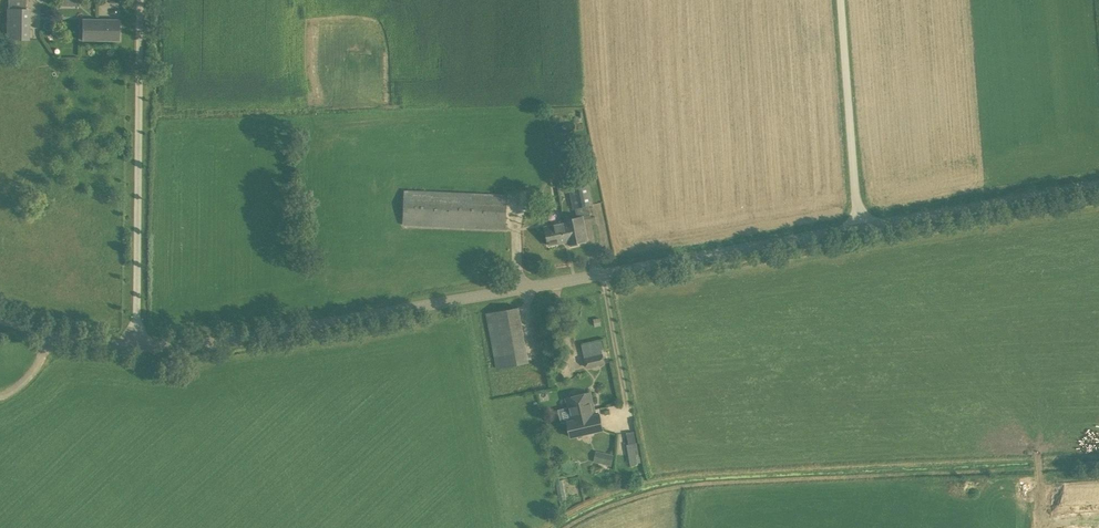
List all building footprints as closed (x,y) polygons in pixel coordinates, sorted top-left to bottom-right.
[(6,39),(29,39),(30,8),(7,8),(6,39)] [(119,20),(82,19),(82,40),(119,40),(119,20)] [(564,220),(564,223),(568,241),(569,244),(587,240),(583,219),(591,217),(588,204),(592,204),(588,184),(569,188),(573,208),(574,207),(576,217),(564,220)] [(505,229),(508,194),(404,190),(402,225),(505,229)] [(549,245),(568,241),(564,223),(545,226),(549,245)] [(529,362),(519,307),(486,313),(496,367),(529,362)] [(602,355),(586,358),(587,366),(604,362),(602,355)] [(595,414),(594,409),(590,391),(566,398),(571,421),(567,422),(571,437),(603,429),(600,413),(595,414)] [(637,450),(634,431),(626,433),(628,444),(627,444),(630,464),(632,470),(637,469),(637,463),(635,450),(637,450)] [(615,456),(604,453),(602,463),(612,466),(615,456)]
